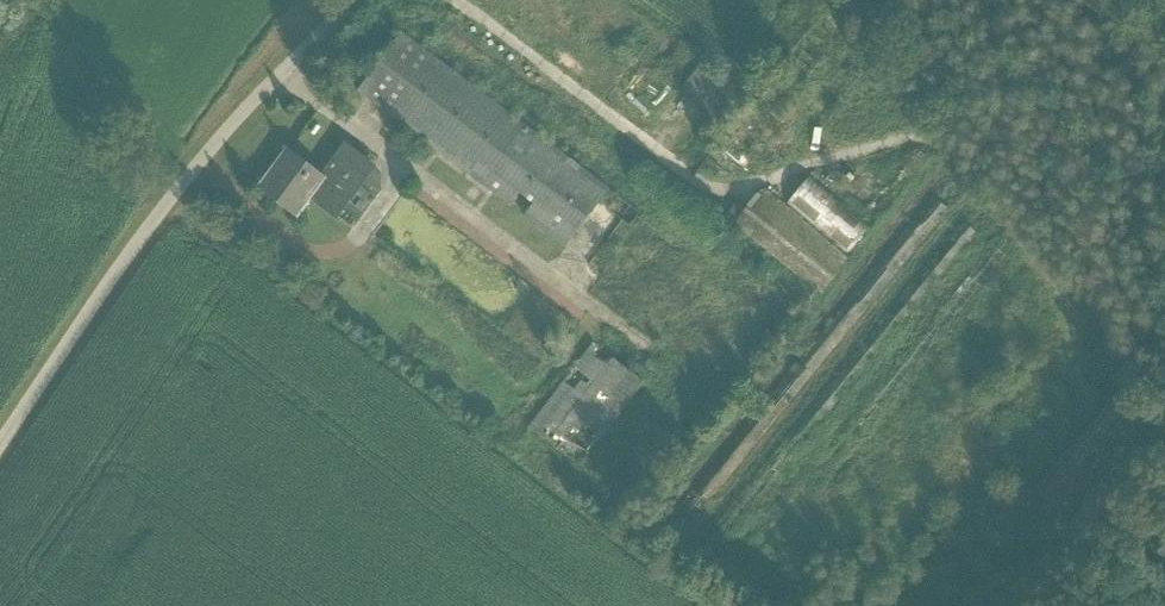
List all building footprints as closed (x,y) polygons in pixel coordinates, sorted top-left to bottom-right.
[(608,187),(401,34),(357,92),(565,248),(608,187)] [(724,80),(702,63),(684,88),(706,105),(724,80)] [(336,220),(375,167),(344,143),(320,175),(286,150),(258,189),(297,218),(309,201),(336,220)] [(787,203),(847,254),(868,229),(808,178),(787,203)] [(819,293),(847,260),(763,189),(745,209),(737,203),(725,219),(819,293)] [(592,344),(528,428),(578,468),(641,383),(592,344)]
